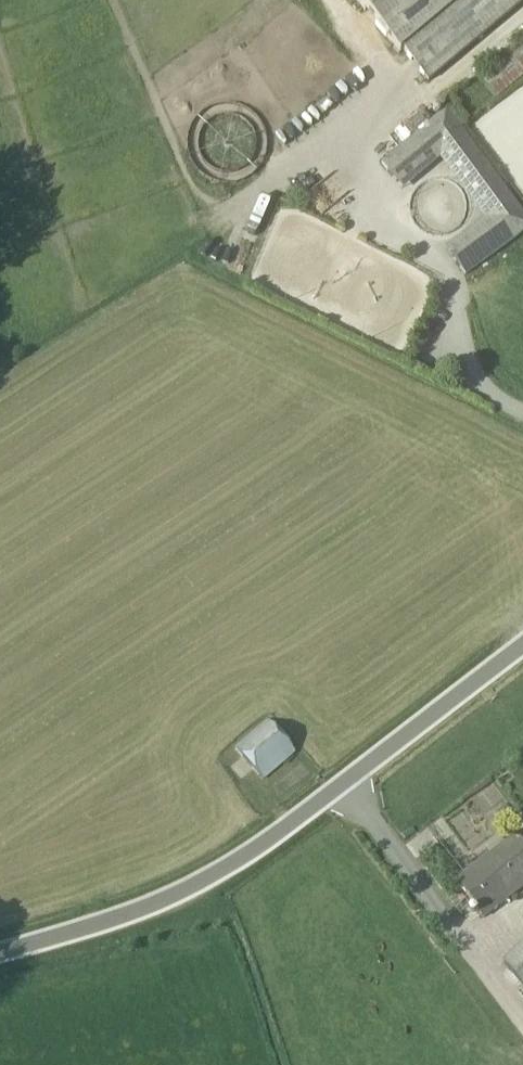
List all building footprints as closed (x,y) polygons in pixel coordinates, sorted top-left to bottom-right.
[(365,12),(348,28),(368,50),(375,42),(391,62),(403,50),(428,80),(522,1),(522,0),(355,0),(365,12)] [(481,79),(495,96),(522,73),(522,45),(481,79)] [(381,163),(396,181),(435,148),(457,174),(463,168),(482,191),(475,196),(492,216),(453,248),(458,254),(457,255),(472,272),(522,230),(522,205),(459,128),(462,125),(448,108),(381,163)] [(295,751),(266,718),(233,746),(263,780),(295,751)] [(513,813),(486,776),(433,814),(459,851),(513,813)] [(453,880),(482,918),(522,886),(522,826),(453,880)] [(488,967),(518,1001),(522,997),(522,937),(488,967)]
